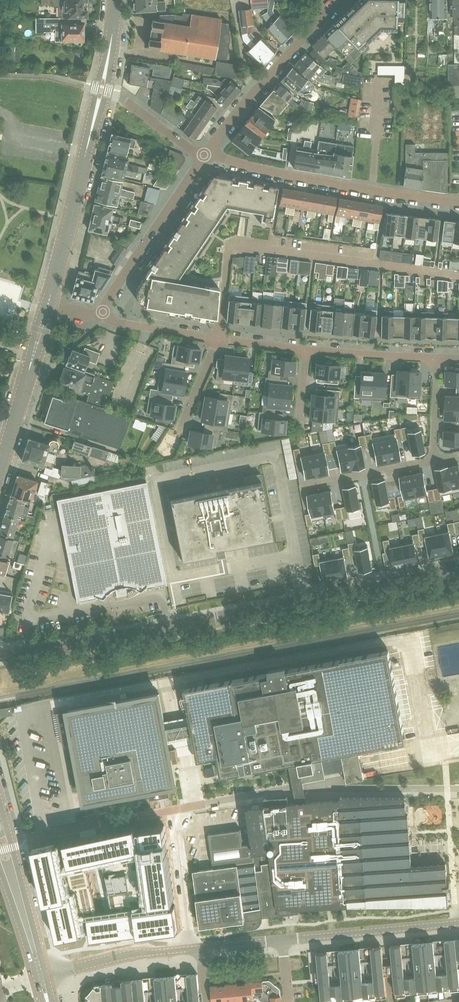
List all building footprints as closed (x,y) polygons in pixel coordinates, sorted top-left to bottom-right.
[(41,4),(51,4),(51,6),(58,6),(58,17),(87,17),(87,0),(41,0),(41,4)] [(133,11),(164,10),(164,2),(159,2),(159,0),(133,0),(133,11)] [(170,9),(170,12),(183,11),(182,0),(174,0),(174,6),(175,6),(175,8),(170,9)] [(266,12),(272,22),(287,37),(293,30),(279,15),(277,17),(272,10),(274,1),(275,0),(269,0),(267,11),(266,12)] [(380,29),(395,30),(395,20),(402,20),(403,0),(359,0),(353,6),(345,14),(334,24),(335,24),(359,50),(380,29)] [(439,35),(439,0),(430,0),(431,17),(434,17),(434,19),(430,19),(430,20),(428,20),(427,35),(430,35),(430,36),(439,36),(439,35)] [(447,0),(439,0),(439,35),(448,35),(447,22),(443,22),(443,17),(447,17),(447,0)] [(451,15),(455,15),(455,34),(455,62),(448,62),(448,69),(448,81),(448,84),(458,84),(458,0),(451,0),(451,15)] [(240,26),(241,26),(246,26),(252,25),(251,9),(239,10),(240,26)] [(272,22),(266,12),(262,15),(269,26),(266,29),(280,45),(287,37),(272,22)] [(231,31),(232,24),(220,22),(220,19),(192,14),(190,26),(152,20),(150,28),(151,28),(149,39),(147,47),(214,58),(214,57),(226,59),(229,38),(229,31),(231,31)] [(70,42),(71,40),(82,40),(82,38),(83,37),(83,34),(82,34),(82,23),(59,23),(59,18),(35,18),(35,32),(53,32),(53,29),(55,29),(55,32),(56,40),(65,40),(66,42),(70,42)] [(334,24),(324,34),(325,35),(345,56),(344,57),(348,61),(350,64),(362,52),(359,50),(335,24),(334,24)] [(246,52),(262,66),(269,59),(246,37),(247,36),(247,35),(246,26),(241,26),(242,36),(242,41),(249,48),(246,52)] [(246,37),(269,59),(275,52),(260,37),(258,40),(250,33),(247,36),(246,37)] [(323,36),(322,35),(322,36),(317,40),(329,52),(334,47),(323,36)] [(329,52),(317,40),(312,45),(311,46),(312,46),(311,46),(313,48),(309,53),(315,58),(320,63),(336,66),(337,60),(329,57),(327,60),(324,57),(329,52)] [(6,61),(19,62),(20,53),(14,52),(15,43),(9,42),(9,51),(7,51),(6,61)] [(305,53),(300,59),(321,78),(332,80),(332,79),(334,79),(333,81),(334,82),(359,87),(361,77),(361,73),(341,68),(336,67),(335,72),(337,72),(336,77),(334,77),(323,74),(326,71),(313,60),(305,53)] [(441,69),(448,69),(448,62),(448,54),(439,54),(439,67),(441,67),(441,69)] [(300,59),(294,66),(296,68),(308,78),(311,76),(316,79),(318,81),(333,85),(334,82),(333,81),(334,79),(332,79),(332,80),(321,78),(300,59)] [(216,61),(215,67),(214,74),(236,77),(238,64),(216,61)] [(347,61),(341,68),(361,73),(347,61)] [(132,64),(130,77),(128,77),(127,82),(129,83),(154,88),(150,107),(152,108),(161,115),(165,102),(168,92),(170,86),(172,81),(148,77),(149,68),(153,69),(152,75),(169,78),(171,67),(142,62),(143,63),(142,66),(141,66),(132,64)] [(377,74),(377,75),(378,75),(394,75),(394,77),(394,85),(394,86),(404,86),(404,66),(377,66),(377,74)] [(306,80),(294,70),(292,68),(286,74),(307,92),(316,100),(318,98),(318,96),(318,94),(318,93),(313,89),(315,86),(309,80),(306,80)] [(286,74),(280,81),(284,84),(295,93),(297,90),(306,97),(307,99),(309,97),(312,100),(313,100),(314,101),(316,100),(307,92),(286,74)] [(173,76),(172,81),(170,86),(182,89),(184,79),(173,76)] [(204,77),(203,83),(206,84),(207,84),(218,86),(222,89),(233,99),(241,90),(241,89),(234,83),(230,80),(229,79),(225,78),(222,82),(216,79),(204,77)] [(277,85),(273,89),(294,108),(301,110),(302,110),(311,112),(313,103),(305,100),(304,101),(304,103),(303,107),(299,104),(298,104),(295,102),(290,98),(293,95),(282,86),(279,83),(277,85)] [(225,108),(233,99),(218,86),(207,84),(206,84),(206,88),(208,88),(216,96),(214,98),(225,108)] [(182,89),(170,86),(168,92),(179,97),(182,89)] [(264,99),(260,103),(259,105),(279,117),(282,112),(301,113),(302,110),(301,110),(294,108),(273,89),(272,90),(265,99),(264,99)] [(184,92),(181,99),(188,102),(191,95),(184,92)] [(173,106),(178,99),(171,95),(166,102),(173,106)] [(352,98),(350,106),(359,108),(360,99),(352,98)] [(191,99),(188,102),(209,117),(216,107),(205,99),(201,105),(197,102),(196,103),(191,99)] [(190,121),(165,102),(161,115),(176,126),(178,123),(180,125),(182,123),(186,126),(183,131),(194,139),(201,129),(190,121)] [(188,102),(186,106),(191,110),(191,111),(195,114),(190,121),(201,129),(209,117),(188,102)] [(268,128),(275,119),(258,106),(251,115),(268,128)] [(350,106),(349,114),(358,116),(359,108),(350,106)] [(245,124),(261,137),(268,128),(251,115),(245,124)] [(238,132),(255,145),(261,137),(245,124),(238,132)] [(255,145),(238,132),(231,141),(248,154),(255,145)] [(135,139),(111,133),(107,150),(126,155),(128,146),(133,147),(135,139)] [(317,150),(313,170),(314,171),(331,174),(332,174),(334,154),(335,154),(336,143),(318,140),(317,150)] [(345,145),(336,143),(335,154),(334,154),(332,174),(341,175),(345,145)] [(345,145),(341,175),(350,177),(353,146),(345,145)] [(306,148),(303,147),(296,146),(293,167),(303,169),(306,148)] [(303,169),(313,170),(317,150),(310,149),(306,148),(303,169)] [(170,150),(166,166),(178,170),(184,160),(185,160),(185,158),(185,157),(184,156),(183,155),(182,154),(170,150)] [(106,152),(104,163),(133,170),(137,171),(146,173),(147,168),(126,163),(128,157),(106,152)] [(137,171),(133,170),(104,163),(101,175),(122,180),(124,174),(135,177),(137,171)] [(166,166),(160,176),(172,179),(178,170),(166,166)] [(247,181),(239,180),(238,180),(237,183),(231,182),(232,179),(213,175),(202,191),(205,193),(202,198),(199,196),(194,203),(191,201),(187,207),(190,209),(185,217),(188,219),(184,224),(182,222),(176,230),(179,232),(176,237),(173,235),(167,243),(170,245),(167,250),(164,248),(154,263),(151,260),(147,266),(150,269),(138,286),(137,288),(137,290),(136,291),(136,293),(136,294),(136,296),(136,298),(137,300),(138,301),(139,303),(140,304),(142,305),(143,306),(145,306),(147,307),(168,311),(169,307),(175,308),(174,310),(179,311),(184,312),(184,310),(190,311),(189,315),(199,316),(200,313),(205,314),(205,317),(214,319),(215,317),(216,318),(219,288),(209,286),(208,289),(175,283),(226,206),(253,211),(262,213),(261,215),(262,216),(261,220),(271,222),(278,187),(268,185),(268,189),(268,188),(262,187),(262,184),(253,182),(252,186),(246,185),(247,181)] [(160,176),(154,185),(165,188),(172,179),(160,176)] [(98,189),(119,194),(133,197),(135,192),(120,188),(121,182),(101,177),(98,189)] [(147,186),(143,201),(154,204),(155,204),(159,190),(147,186)] [(293,190),(282,188),(279,205),(284,206),(286,206),(284,213),(289,214),(293,190)] [(98,189),(95,201),(116,205),(119,194),(98,189)] [(304,192),(293,190),(289,214),(293,214),(294,208),(301,209),(304,192)] [(310,217),(315,193),(304,192),(301,209),(307,210),(306,217),(310,217)] [(325,195),(315,193),(310,217),(314,218),(316,211),(322,213),(325,195)] [(336,197),(325,195),(322,213),(329,214),(327,220),(332,221),(336,197)] [(346,217),(350,200),(339,198),(334,222),(339,223),(340,215),(346,217)] [(154,204),(143,201),(140,200),(136,213),(148,217),(150,211),(152,211),(154,204)] [(352,225),(356,226),(360,202),(350,200),(346,217),(353,218),(352,225)] [(371,204),(360,202),(356,226),(360,226),(361,219),(368,220),(371,204)] [(94,204),(91,217),(118,223),(122,224),(124,218),(111,215),(112,208),(94,204)] [(378,230),(381,212),(382,205),(371,204),(368,220),(374,221),(373,229),(378,230)] [(396,214),(384,212),(382,236),(394,237),(394,235),(393,235),(396,214)] [(404,236),(407,215),(396,214),(393,235),(394,235),(404,236)] [(415,237),(418,216),(407,215),(404,236),(404,238),(415,240),(416,237),(415,237)] [(426,239),(428,218),(418,216),(415,237),(416,237),(426,239)] [(118,223),(91,217),(88,229),(106,234),(108,227),(117,229),(118,223)] [(428,218),(426,239),(437,240),(440,219),(428,218)] [(135,227),(139,228),(141,222),(129,219),(128,225),(135,227)] [(455,221),(443,219),(441,240),(452,242),(455,221)] [(108,261),(115,266),(127,249),(119,244),(108,261)] [(416,254),(415,264),(422,265),(424,255),(416,254)] [(267,256),(265,274),(275,275),(276,271),(277,257),(267,256)] [(276,271),(286,272),(288,259),(277,257),(276,271)] [(299,260),(290,259),(289,273),(298,274),(299,260)] [(458,270),(458,261),(450,260),(448,269),(455,270),(458,270)] [(298,274),(309,275),(310,270),(311,262),(299,261),(298,274)] [(94,275),(85,272),(79,271),(79,270),(77,277),(76,277),(71,296),(81,298),(83,298),(83,299),(92,301),(96,287),(101,288),(113,270),(107,269),(99,267),(98,269),(96,269),(94,275)] [(368,282),(369,270),(361,269),(359,285),(367,286),(368,282)] [(369,270),(368,282),(379,284),(379,271),(369,270)] [(226,320),(238,321),(240,296),(229,294),(226,320)] [(251,297),(240,296),(238,321),(248,323),(251,297)] [(248,323),(259,324),(262,298),(251,297),(248,323)] [(270,325),(273,299),(262,298),(259,324),(270,325)] [(270,325),(281,326),(283,300),(273,299),(270,325)] [(281,326),(292,327),(295,301),(283,300),(281,326)] [(306,303),(295,301),(292,327),(304,328),(306,303)] [(310,308),(308,329),(319,330),(321,309),(322,304),(315,303),(315,302),(311,301),(310,308)] [(322,304),(321,309),(319,330),(331,331),(333,305),(322,304)] [(333,305),(331,331),(341,332),(343,306),(333,305)] [(355,308),(343,306),(341,332),(352,333),(354,312),(355,308)] [(374,336),(377,310),(365,309),(364,313),(362,335),(374,336)] [(380,336),(392,336),(393,315),(393,310),(381,310),(380,336)] [(403,311),(403,315),(404,316),(403,337),(414,337),(414,311),(403,311)] [(424,337),(425,311),(414,311),(414,337),(424,337)] [(436,312),(425,311),(424,337),(435,338),(436,312)] [(364,313),(354,312),(352,333),(362,335),(364,313)] [(447,312),(436,312),(435,338),(446,338),(447,317),(447,312)] [(392,336),(403,337),(404,316),(403,315),(393,315),(392,336)] [(458,317),(447,317),(446,338),(457,339),(458,317)] [(200,350),(201,349),(200,349),(193,348),(194,346),(186,344),(186,347),(179,346),(178,345),(174,345),(171,363),(185,365),(186,359),(198,361),(199,361),(198,361),(200,350)] [(65,363),(74,367),(84,370),(88,360),(95,363),(99,353),(84,348),(83,352),(82,352),(82,353),(72,349),(70,354),(71,354),(70,356),(68,355),(65,357),(64,360),(65,363)] [(233,383),(237,357),(226,355),(225,355),(225,356),(223,368),(217,367),(216,380),(222,381),(222,377),(223,377),(234,379),(233,383)] [(237,357),(233,383),(251,386),(253,372),(247,371),(248,359),(249,358),(237,357)] [(278,378),(280,378),(281,372),(293,373),(294,373),(295,362),(295,361),(294,361),(288,360),(288,358),(280,357),(280,360),(274,359),(270,359),(269,371),(268,371),(268,377),(278,378)] [(114,362),(108,360),(106,367),(112,369),(114,362)] [(186,372),(183,371),(174,370),(175,364),(162,362),(161,368),(159,379),(184,383),(186,373),(186,372)] [(317,363),(316,376),(317,376),(324,377),(329,377),(328,383),(337,384),(338,378),(339,365),(332,365),(332,362),(324,362),(324,364),(317,363)] [(90,395),(87,402),(104,408),(106,401),(113,382),(94,375),(94,377),(65,368),(62,376),(61,376),(60,378),(59,377),(57,383),(59,383),(58,385),(80,392),(90,395)] [(454,369),(454,372),(447,371),(447,384),(458,384),(458,369),(454,369)] [(391,383),(390,396),(396,397),(407,397),(408,371),(397,370),(397,374),(397,383),(391,383)] [(420,372),(408,371),(407,397),(418,398),(420,372)] [(354,385),(353,397),(360,397),(360,399),(371,400),(373,372),(361,372),(361,375),(360,385),(354,385)] [(385,373),(373,372),(371,400),(383,400),(385,373)] [(278,378),(268,377),(265,377),(265,383),(264,383),(263,394),(289,397),(290,386),(290,385),(289,385),(277,384),(278,378)] [(150,391),(149,395),(163,397),(164,391),(173,392),(182,394),(183,394),(183,393),(184,383),(159,379),(157,388),(157,390),(150,389),(150,391)] [(312,394),(311,406),(338,409),(340,390),(326,389),(325,395),(312,394)] [(203,408),(230,412),(233,395),(219,392),(218,398),(206,396),(205,396),(205,397),(203,408)] [(132,417),(104,408),(87,402),(60,393),(59,397),(52,395),(46,414),(42,413),(40,419),(44,420),(43,422),(67,429),(66,431),(119,449),(132,417)] [(289,397),(263,394),(268,395),(267,405),(267,406),(263,405),(262,411),(274,413),(275,407),(287,408),(288,408),(288,407),(289,397)] [(149,395),(146,413),(149,414),(151,414),(156,415),(155,421),(170,423),(171,417),(172,417),(173,418),(173,417),(174,407),(175,406),(175,405),(174,405),(171,405),(162,403),(163,397),(149,395)] [(446,407),(458,408),(458,396),(456,396),(446,396),(446,407)] [(311,406),(310,418),(312,418),(323,419),(323,421),(317,421),(316,430),(322,429),(332,427),(332,420),(337,420),(338,409),(311,406)] [(446,407),(445,419),(458,419),(458,408),(446,407)] [(213,428),(218,429),(227,430),(230,412),(203,408),(201,419),(201,420),(202,420),(214,422),(213,428)] [(285,420),(281,420),(272,419),(273,413),(259,411),(257,430),(262,430),(263,430),(269,431),(269,433),(277,434),(277,432),(283,432),(284,432),(285,421),(285,420)] [(159,425),(151,437),(157,441),(166,427),(159,425)] [(406,426),(400,428),(402,440),(409,438),(412,454),(414,454),(415,455),(422,454),(421,452),(424,452),(419,425),(407,428),(406,426)] [(215,447),(218,429),(213,428),(204,426),(203,433),(191,431),(190,430),(190,431),(189,441),(189,442),(188,442),(188,443),(210,446),(215,447)] [(394,433),(383,435),(388,461),(400,459),(396,441),(402,440),(400,428),(393,429),(394,433)] [(458,446),(458,431),(445,431),(445,443),(452,444),(452,446),(458,446)] [(370,433),(364,435),(366,447),(373,445),(376,463),(388,461),(383,435),(371,438),(370,433)] [(348,445),(347,445),(352,468),(352,469),(364,466),(360,448),(366,447),(364,435),(358,436),(359,443),(348,445)] [(289,437),(281,439),(288,473),(289,480),(297,478),(296,472),(289,437)] [(48,444),(28,438),(21,459),(42,466),(43,465),(45,466),(43,472),(61,478),(69,480),(71,480),(72,486),(98,480),(97,474),(94,475),(94,469),(88,469),(89,466),(61,465),(61,469),(52,466),(59,444),(57,440),(52,439),(49,441),(48,444)] [(118,454),(109,451),(74,440),(71,449),(106,461),(106,458),(118,462),(118,454)] [(335,440),(328,442),(331,454),(337,452),(340,470),(352,468),(347,445),(348,445),(347,442),(335,445),(335,440)] [(323,450),(312,452),(316,475),(328,473),(324,455),(331,454),(328,442),(322,443),(323,450)] [(299,448),(292,449),(295,461),(301,460),(304,477),(316,475),(312,452),(300,454),(299,448)] [(448,467),(453,493),(458,491),(458,465),(448,467)] [(439,487),(433,488),(436,501),(442,499),(441,495),(453,493),(448,467),(448,466),(436,469),(439,487)] [(423,472),(412,474),(416,498),(428,495),(429,502),(436,501),(433,488),(427,490),(423,472)] [(273,538),(260,473),(243,476),(244,484),(169,499),(181,559),(216,553),(216,555),(225,554),(224,547),(273,538)] [(17,474),(11,493),(31,500),(44,504),(47,496),(44,495),(48,483),(41,481),(38,492),(34,491),(37,481),(17,474)] [(404,494),(397,496),(399,508),(407,506),(405,500),(416,498),(412,474),(400,477),(404,494)] [(376,482),(373,482),(378,509),(390,506),(391,509),(397,508),(395,496),(389,497),(385,480),(383,480),(382,478),(375,480),(376,482)] [(57,500),(75,593),(76,601),(166,583),(146,482),(57,500)] [(347,506),(341,507),(343,519),(350,518),(349,512),(361,510),(356,485),(353,486),(353,484),(346,486),(346,487),(344,488),(347,506)] [(331,490),(320,493),(324,516),(325,516),(336,514),(337,520),(343,519),(341,507),(335,508),(331,490)] [(33,517),(26,515),(31,500),(11,493),(4,514),(18,519),(36,524),(38,518),(40,519),(43,509),(36,507),(33,517)] [(311,513),(305,514),(307,526),(314,525),(313,520),(325,518),(325,516),(324,516),(320,493),(308,495),(311,513)] [(4,514),(0,528),(0,532),(13,536),(18,519),(4,514)] [(449,530),(437,532),(442,555),(453,553),(450,535),(456,534),(454,522),(447,523),(449,530)] [(424,528),(418,529),(419,533),(420,541),(426,540),(430,557),(442,555),(437,532),(426,534),(424,528)] [(353,530),(346,531),(348,543),(354,542),(355,542),(353,530)] [(413,541),(402,543),(407,566),(418,564),(415,546),(421,545),(420,541),(419,533),(412,534),(413,541)] [(0,535),(0,554),(2,555),(14,559),(20,541),(15,539),(0,535)] [(389,539),(383,540),(385,552),(391,551),(395,569),(407,566),(402,543),(391,545),(389,539)] [(354,542),(348,543),(349,547),(350,555),(357,554),(360,571),(363,571),(363,573),(370,571),(369,570),(372,569),(367,545),(355,547),(354,542)] [(343,555),(332,557),(336,580),(348,578),(345,560),(351,559),(350,555),(349,547),(342,548),(343,555)] [(17,562),(21,563),(25,564),(28,556),(20,553),(17,562)] [(319,553),(313,554),(315,566),(321,565),(325,582),(336,580),(332,557),(320,559),(319,553)] [(0,558),(0,573),(5,575),(10,561),(0,558)] [(8,613),(11,598),(12,592),(0,590),(0,612),(8,613)] [(193,724),(166,729),(168,739),(195,734),(199,753),(200,759),(219,755),(223,775),(273,765),(289,762),(290,762),(295,761),(297,772),(301,771),(303,780),(302,781),(303,781),(325,776),(325,775),(321,756),(341,752),(345,771),(345,775),(347,783),(364,780),(364,779),(359,749),(405,740),(401,718),(394,678),(394,676),(393,671),(393,668),(392,662),(391,659),(390,659),(389,651),(288,670),(270,673),(186,689),(191,715),(193,724)] [(67,711),(57,713),(63,745),(73,743),(72,738),(74,738),(86,801),(155,787),(156,789),(150,790),(152,796),(172,792),(171,786),(161,788),(160,786),(176,783),(171,756),(173,756),(174,761),(179,760),(178,757),(176,746),(171,747),(172,753),(170,753),(168,739),(166,729),(159,693),(69,711),(72,731),(71,731),(67,711)] [(0,716),(11,714),(10,707),(0,709),(0,714),(0,716)] [(241,830),(209,834),(214,865),(215,865),(216,867),(238,864),(247,929),(252,928),(256,927),(257,927),(259,926),(260,925),(262,923),(262,922),(263,920),(263,916),(268,916),(281,914),(298,911),(300,911),(299,908),(327,907),(333,906),(340,906),(342,906),(346,906),(348,906),(436,905),(449,905),(449,904),(448,901),(448,890),(447,884),(446,863),(412,865),(411,857),(411,850),(408,812),(406,812),(406,810),(406,797),(341,797),(341,800),(307,802),(297,803),(289,803),(265,805),(248,806),(252,832),(252,837),(253,844),(244,845),(243,838),(241,830)] [(53,842),(33,847),(45,902),(49,901),(57,939),(79,935),(79,934),(90,932),(91,939),(138,933),(138,935),(173,930),(176,929),(178,929),(175,904),(134,911),(133,905),(174,898),(164,825),(159,825),(143,827),(143,828),(138,828),(137,824),(111,830),(112,833),(106,834),(105,832),(95,834),(111,908),(98,911),(82,837),(54,843),(53,842)] [(238,864),(216,867),(194,870),(201,926),(240,921),(242,929),(247,929),(238,864)] [(391,945),(393,963),(394,966),(394,973),(394,974),(396,995),(407,994),(407,991),(418,990),(418,993),(439,991),(439,988),(450,987),(450,990),(458,989),(458,938),(447,940),(446,940),(445,940),(446,950),(447,961),(448,967),(449,973),(438,974),(437,968),(436,959),(435,951),(435,941),(433,941),(414,943),(415,953),(415,961),(416,970),(417,976),(406,977),(405,972),(404,965),(403,954),(402,944),(401,944),(392,945),(391,945)] [(320,980),(322,1001),(333,1001),(333,998),(344,997),(345,1000),(366,998),(365,995),(376,994),(377,997),(387,996),(386,975),(385,974),(385,967),(384,960),(383,946),(372,947),(373,957),(375,980),(364,981),(364,976),(362,966),(362,958),(361,948),(340,950),(341,960),(342,968),(343,978),(343,983),(332,984),(331,979),(331,972),(330,961),(329,951),(327,951),(318,952),(319,971),(320,980)] [(393,959),(384,960),(385,967),(385,974),(390,973),(394,973),(394,966),(393,959)] [(198,973),(187,974),(190,1001),(201,1001),(198,973)] [(166,976),(169,1001),(178,1001),(176,975),(166,976)] [(166,976),(156,977),(158,1001),(169,1001),(166,976)] [(144,978),(133,979),(134,994),(135,1001),(136,1001),(147,1001),(144,978)] [(89,1001),(103,1001),(103,999),(114,998),(115,1001),(130,1001),(131,1000),(131,995),(134,994),(133,979),(113,981),(113,984),(96,985),(88,995),(89,1001)] [(252,981),(254,1001),(255,1001),(254,999),(259,998),(262,1001),(275,984),(269,979),(252,981)] [(254,1001),(252,981),(246,982),(246,983),(242,984),(244,1001),(245,1001),(254,1001)] [(242,984),(239,984),(238,982),(232,983),(234,1001),(244,1001),(242,984)] [(232,983),(226,983),(226,985),(222,986),(224,1001),(234,1001),(232,983)] [(222,986),(218,986),(218,984),(212,985),(213,1001),(224,1001),(222,986)] [(282,1000),(282,996),(281,989),(275,984),(262,1001),(263,1001),(282,1001),(282,1000)]
